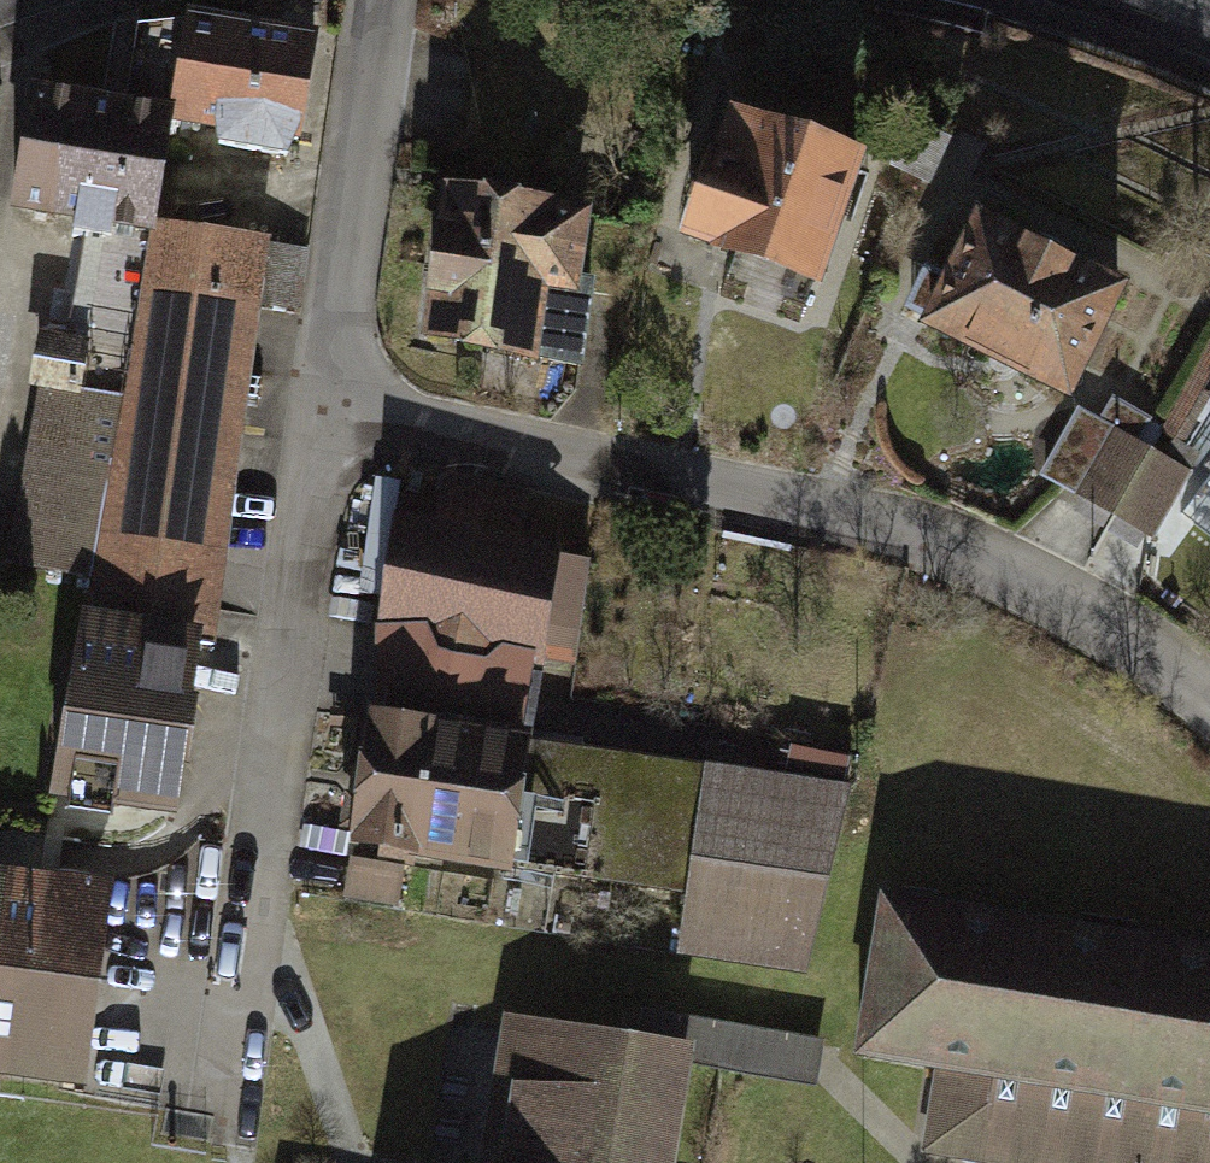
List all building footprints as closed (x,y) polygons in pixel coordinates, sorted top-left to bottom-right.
[(126,91),(39,76),(17,202),(75,212),(72,232),(85,235),(76,290),(56,286),(49,328),(41,327),(32,379),(48,381),(18,554),(101,568),(153,219),(171,110),(187,7),(139,18),(126,91)] [(313,26),(187,7),(171,110),(216,117),(220,141),(282,153),(297,128),(313,26)] [(849,147),(731,107),(690,229),(809,269),(849,147)] [(575,202),(437,179),(417,331),(580,366),(590,276),(566,271),(575,202)] [(1119,280),(976,207),(921,314),(1064,386),(1119,280)] [(310,242),(153,219),(101,568),(95,613),(208,629),(256,302),(300,308),(310,242)] [(1186,470),(1079,407),(1041,473),(1149,532),(1186,470)] [(551,541),(394,516),(376,623),(533,649),(551,541)] [(587,608),(561,605),(555,664),(581,666),(587,608)] [(195,639),(82,621),(58,782),(168,799),(195,639)] [(344,836),(498,861),(519,735),(365,710),(344,836)] [(682,888),(700,763),(519,735),(498,861),(682,888)] [(802,968),(840,788),(700,763),(682,888),(673,945),(802,968)] [(0,868),(0,1077),(99,1091),(127,885),(0,868)] [(879,896),(854,1049),(940,1063),(927,1145),(1034,1162),(1209,1162),(1209,950),(879,896)] [(693,1049),(507,1014),(479,1162),(671,1162),(693,1049)] [(733,1074),(827,1075),(827,1033),(734,1032),(733,1074)]
